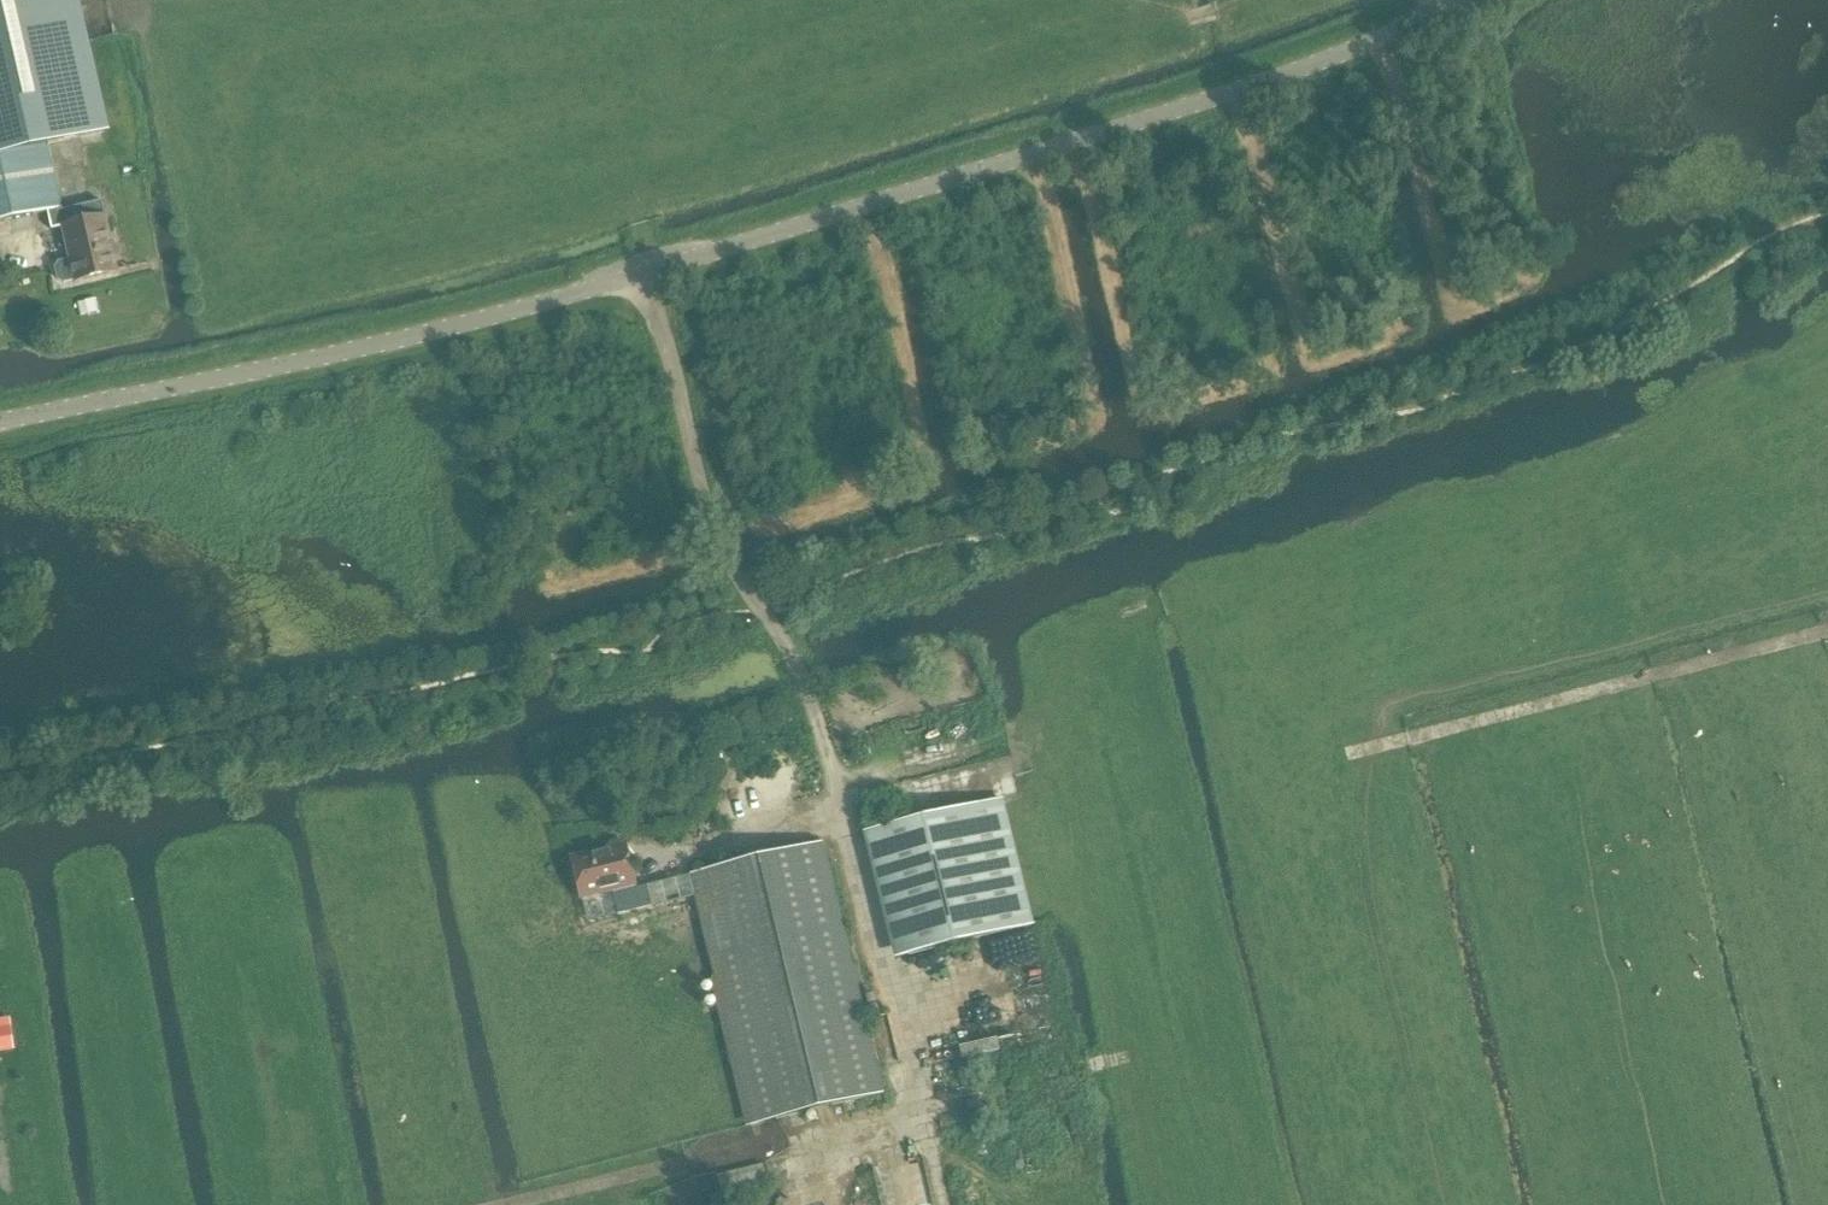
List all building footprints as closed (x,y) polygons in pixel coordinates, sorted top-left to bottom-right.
[(74,0),(0,0),(0,21),(16,18),(47,143),(75,137),(104,130),(74,0)] [(75,281),(75,282),(118,272),(105,217),(101,202),(57,212),(57,209),(61,208),(47,143),(16,18),(0,21),(0,222),(47,211),(52,230),(62,228),(70,261),(58,264),(55,268),(58,282),(62,284),(75,281)] [(879,830),(910,955),(1031,925),(1001,800),(879,830)] [(626,844),(573,858),(581,899),(612,892),(618,915),(652,907),(648,887),(637,889),(626,844)] [(691,876),(748,1110),(752,1126),(884,1093),(823,844),(691,876)] [(10,1027),(0,1029),(0,1051),(12,1049),(10,1027)]
